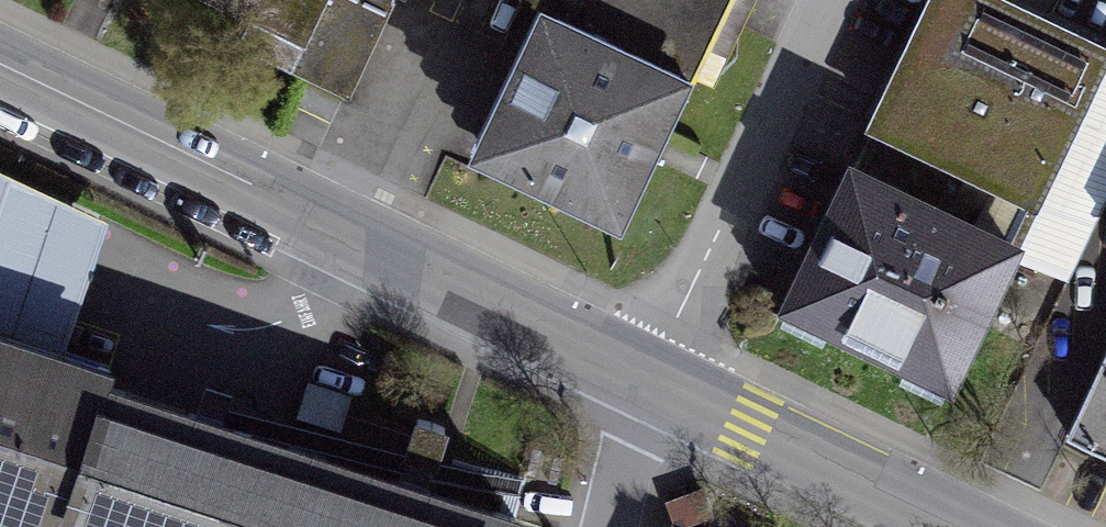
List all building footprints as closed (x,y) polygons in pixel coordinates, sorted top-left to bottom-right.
[(364,148),(434,0),(192,0),(166,62),(364,148)] [(460,153),(630,231),(736,0),(533,0),(460,153)] [(1010,0),(929,0),(868,144),(1035,215),(1105,50),(1105,41),(1010,0)] [(951,396),(1022,242),(827,153),(756,307),(951,396)] [(0,170),(0,331),(60,350),(107,221),(0,170)] [(531,499),(60,350),(0,331),(0,515),(37,526),(522,526),(531,499)] [(1072,453),(1105,468),(1105,373),(1072,453)] [(439,449),(451,413),(415,401),(403,437),(439,449)]
